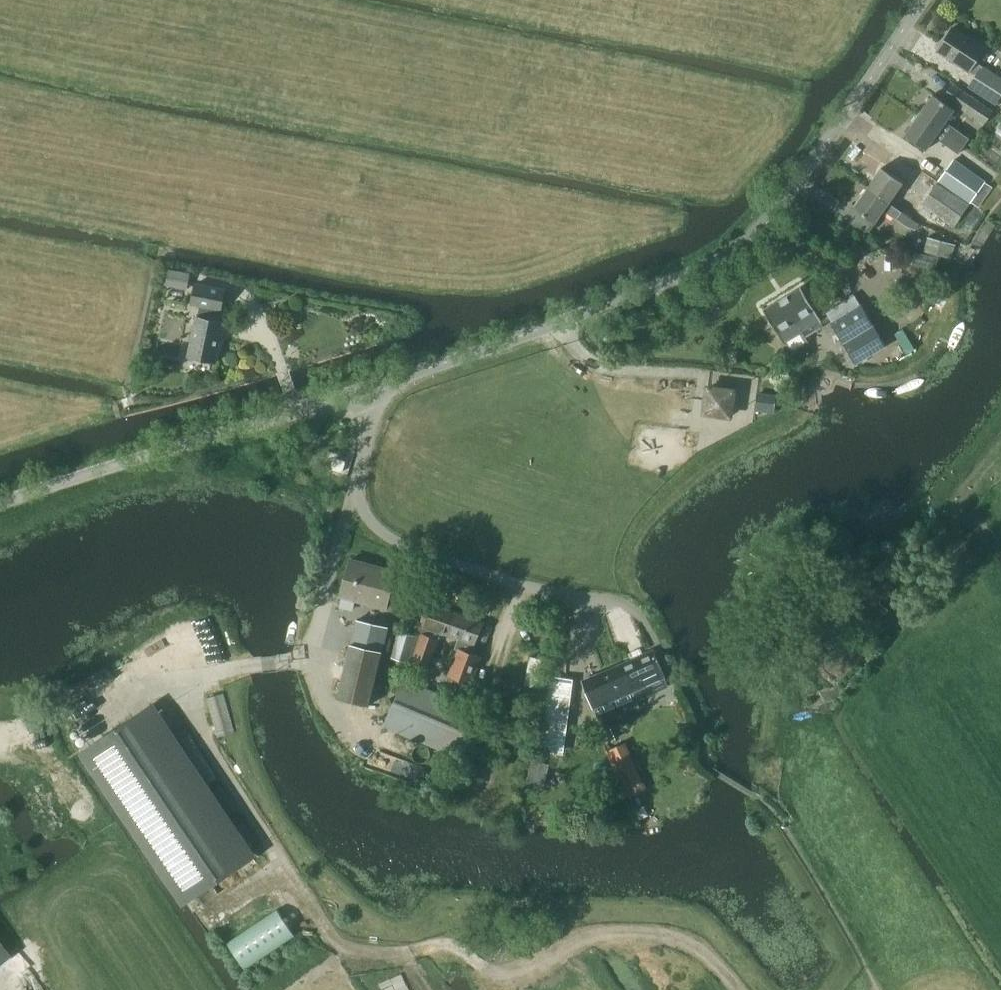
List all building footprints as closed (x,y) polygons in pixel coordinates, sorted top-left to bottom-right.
[(937,50),(977,76),(969,88),(994,104),(1000,94),(1000,79),(982,67),(983,66),(976,62),(985,48),(952,26),(937,50)] [(951,82),(943,94),(968,113),(982,123),(991,111),(976,101),(951,82)] [(931,92),(916,113),(962,146),(969,137),(944,120),(952,107),(931,92)] [(962,146),(916,113),(903,133),(925,147),(932,136),(957,153),(962,146)] [(954,158),(938,180),(970,203),(985,181),(954,158)] [(880,167),(866,187),(887,202),(901,181),(880,167)] [(936,182),(921,203),(953,226),(968,204),(936,182)] [(866,187),(852,206),(874,221),(882,209),(907,226),(912,219),(901,211),(887,202),(866,187)] [(917,212),(905,204),(901,211),(912,219),(917,212)] [(926,237),(922,250),(951,258),(954,245),(926,237)] [(191,289),(195,273),(173,267),(169,284),(191,289)] [(220,309),(224,289),(195,283),(191,303),(199,304),(187,355),(215,361),(223,321),(210,319),(212,307),(220,309)] [(800,286),(762,310),(782,342),(783,341),(790,352),(808,341),(805,337),(801,330),(819,319),(820,318),(800,286)] [(855,363),(884,345),(859,304),(830,321),(855,363)] [(619,326),(610,328),(613,345),(622,343),(619,326)] [(608,330),(600,331),(601,339),(609,337),(608,330)] [(701,385),(696,416),(727,421),(732,389),(701,385)] [(756,392),(753,411),(773,414),(775,394),(756,392)] [(335,459),(332,469),(342,472),(345,462),(335,459)] [(384,608),(394,571),(350,559),(339,596),(384,608)] [(879,600),(875,605),(886,615),(890,611),(879,600)] [(416,636),(407,662),(429,669),(442,634),(457,639),(454,648),(456,649),(447,676),(471,684),(481,655),(471,652),(473,645),(483,622),(427,601),(416,636)] [(350,643),(337,698),(369,705),(381,651),(380,650),(386,627),(356,620),(351,643),(350,643)] [(392,623),(391,626),(393,630),(397,631),(400,629),(401,625),(399,622),(395,621),(392,623)] [(545,628),(541,641),(550,644),(554,630),(545,628)] [(399,631),(392,657),(407,662),(416,636),(399,631)] [(652,651),(620,665),(631,690),(662,677),(663,677),(652,651)] [(620,665),(581,681),(592,707),(599,722),(637,705),(635,701),(631,690),(620,665)] [(566,721),(571,680),(550,677),(545,719),(566,721)] [(457,754),(475,711),(402,681),(384,724),(457,754)] [(223,695),(207,700),(217,737),(234,733),(223,695)] [(151,703),(84,746),(182,899),(249,856),(151,703)] [(681,718),(689,715),(685,704),(677,708),(681,718)] [(645,789),(625,743),(605,751),(625,797),(645,789)] [(530,761),(525,783),(541,787),(547,764),(530,761)] [(276,909),(227,942),(245,969),(294,935),(276,909)]
